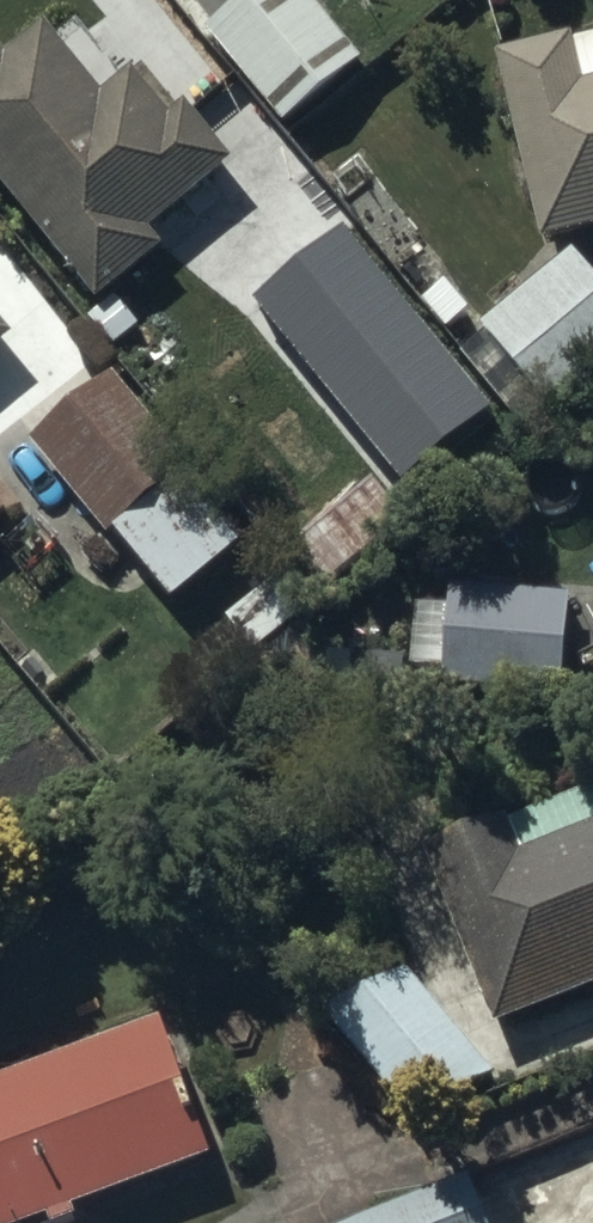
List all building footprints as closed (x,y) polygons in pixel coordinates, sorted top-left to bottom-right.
[(310,0),(251,0),(208,36),(286,129),(364,65),(310,0)] [(0,52),(0,178),(102,307),(166,256),(153,239),(237,167),(187,108),(174,119),(134,72),(105,97),(46,30),(11,60),(2,50),(0,52)] [(500,57),(543,247),(592,236),(592,46),(576,49),(574,40),(500,57)] [(337,202),(262,263),(328,347),(404,285),(337,202)] [(522,425),(526,430),(551,412),(558,420),(592,392),(592,275),(576,253),(486,331),(508,359),(484,379),(522,425)] [(16,341),(0,322),(0,354),(16,341)] [(120,379),(36,443),(110,541),(117,535),(174,606),(246,548),(189,477),(195,472),(120,379)] [(428,505),(394,467),(292,556),(326,594),(428,505)] [(317,610),(290,575),(228,622),(255,657),(317,610)] [(573,597),(452,590),(446,691),(566,699),(573,597)] [(432,853),(496,1032),(592,993),(592,795),(512,828),(510,823),(432,853)] [(493,1079),(411,974),(325,1012),(405,1115),(493,1079)] [(167,1023),(0,1086),(0,1222),(42,1222),(50,1220),(51,1222),(82,1222),(83,1222),(78,1211),(213,1160),(167,1023)] [(472,1181),(366,1222),(488,1222),(472,1181)]
